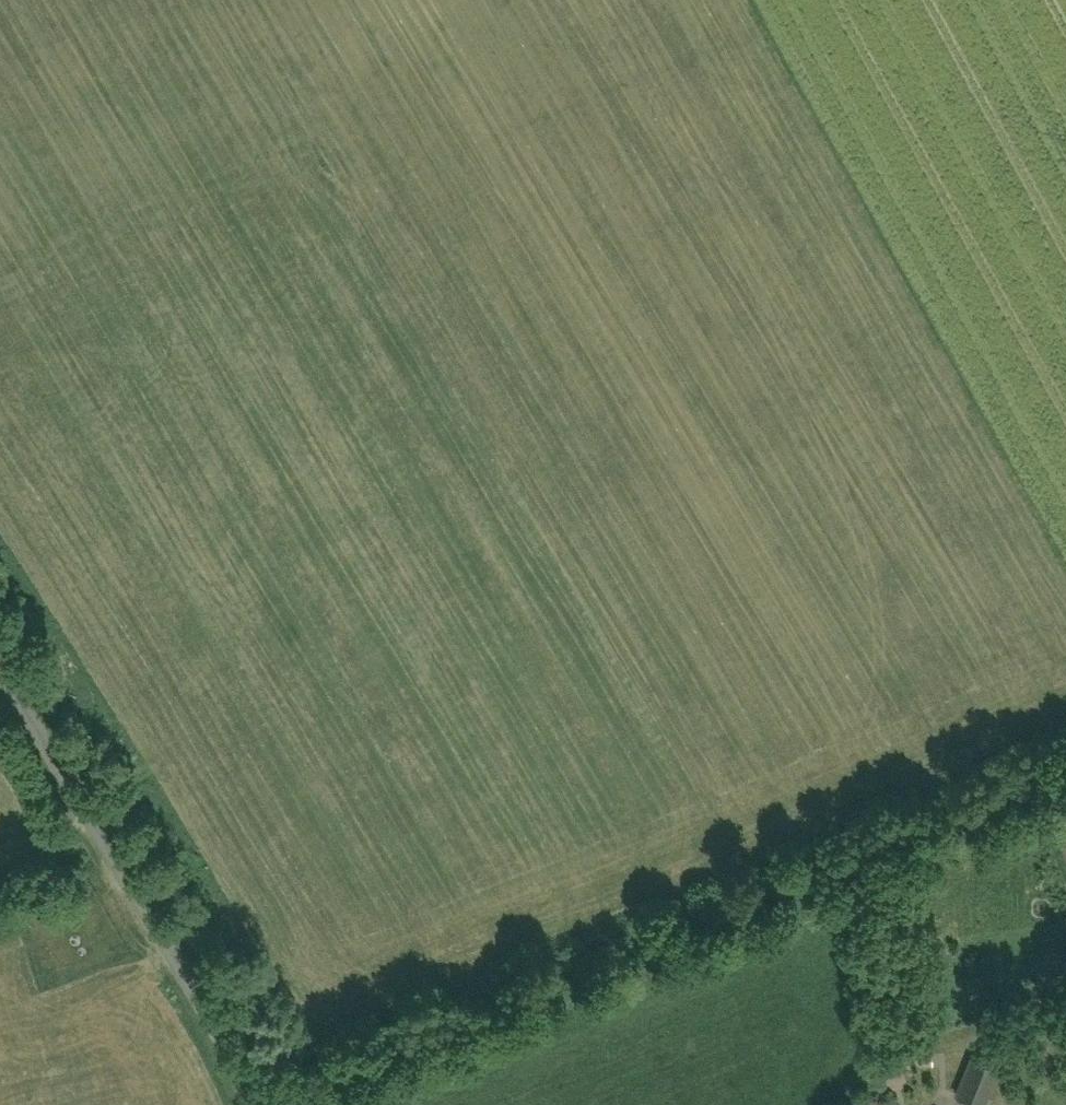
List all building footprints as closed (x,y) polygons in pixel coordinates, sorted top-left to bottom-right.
[(995,1070),(964,1061),(951,1104),(985,1104),(995,1070)]
